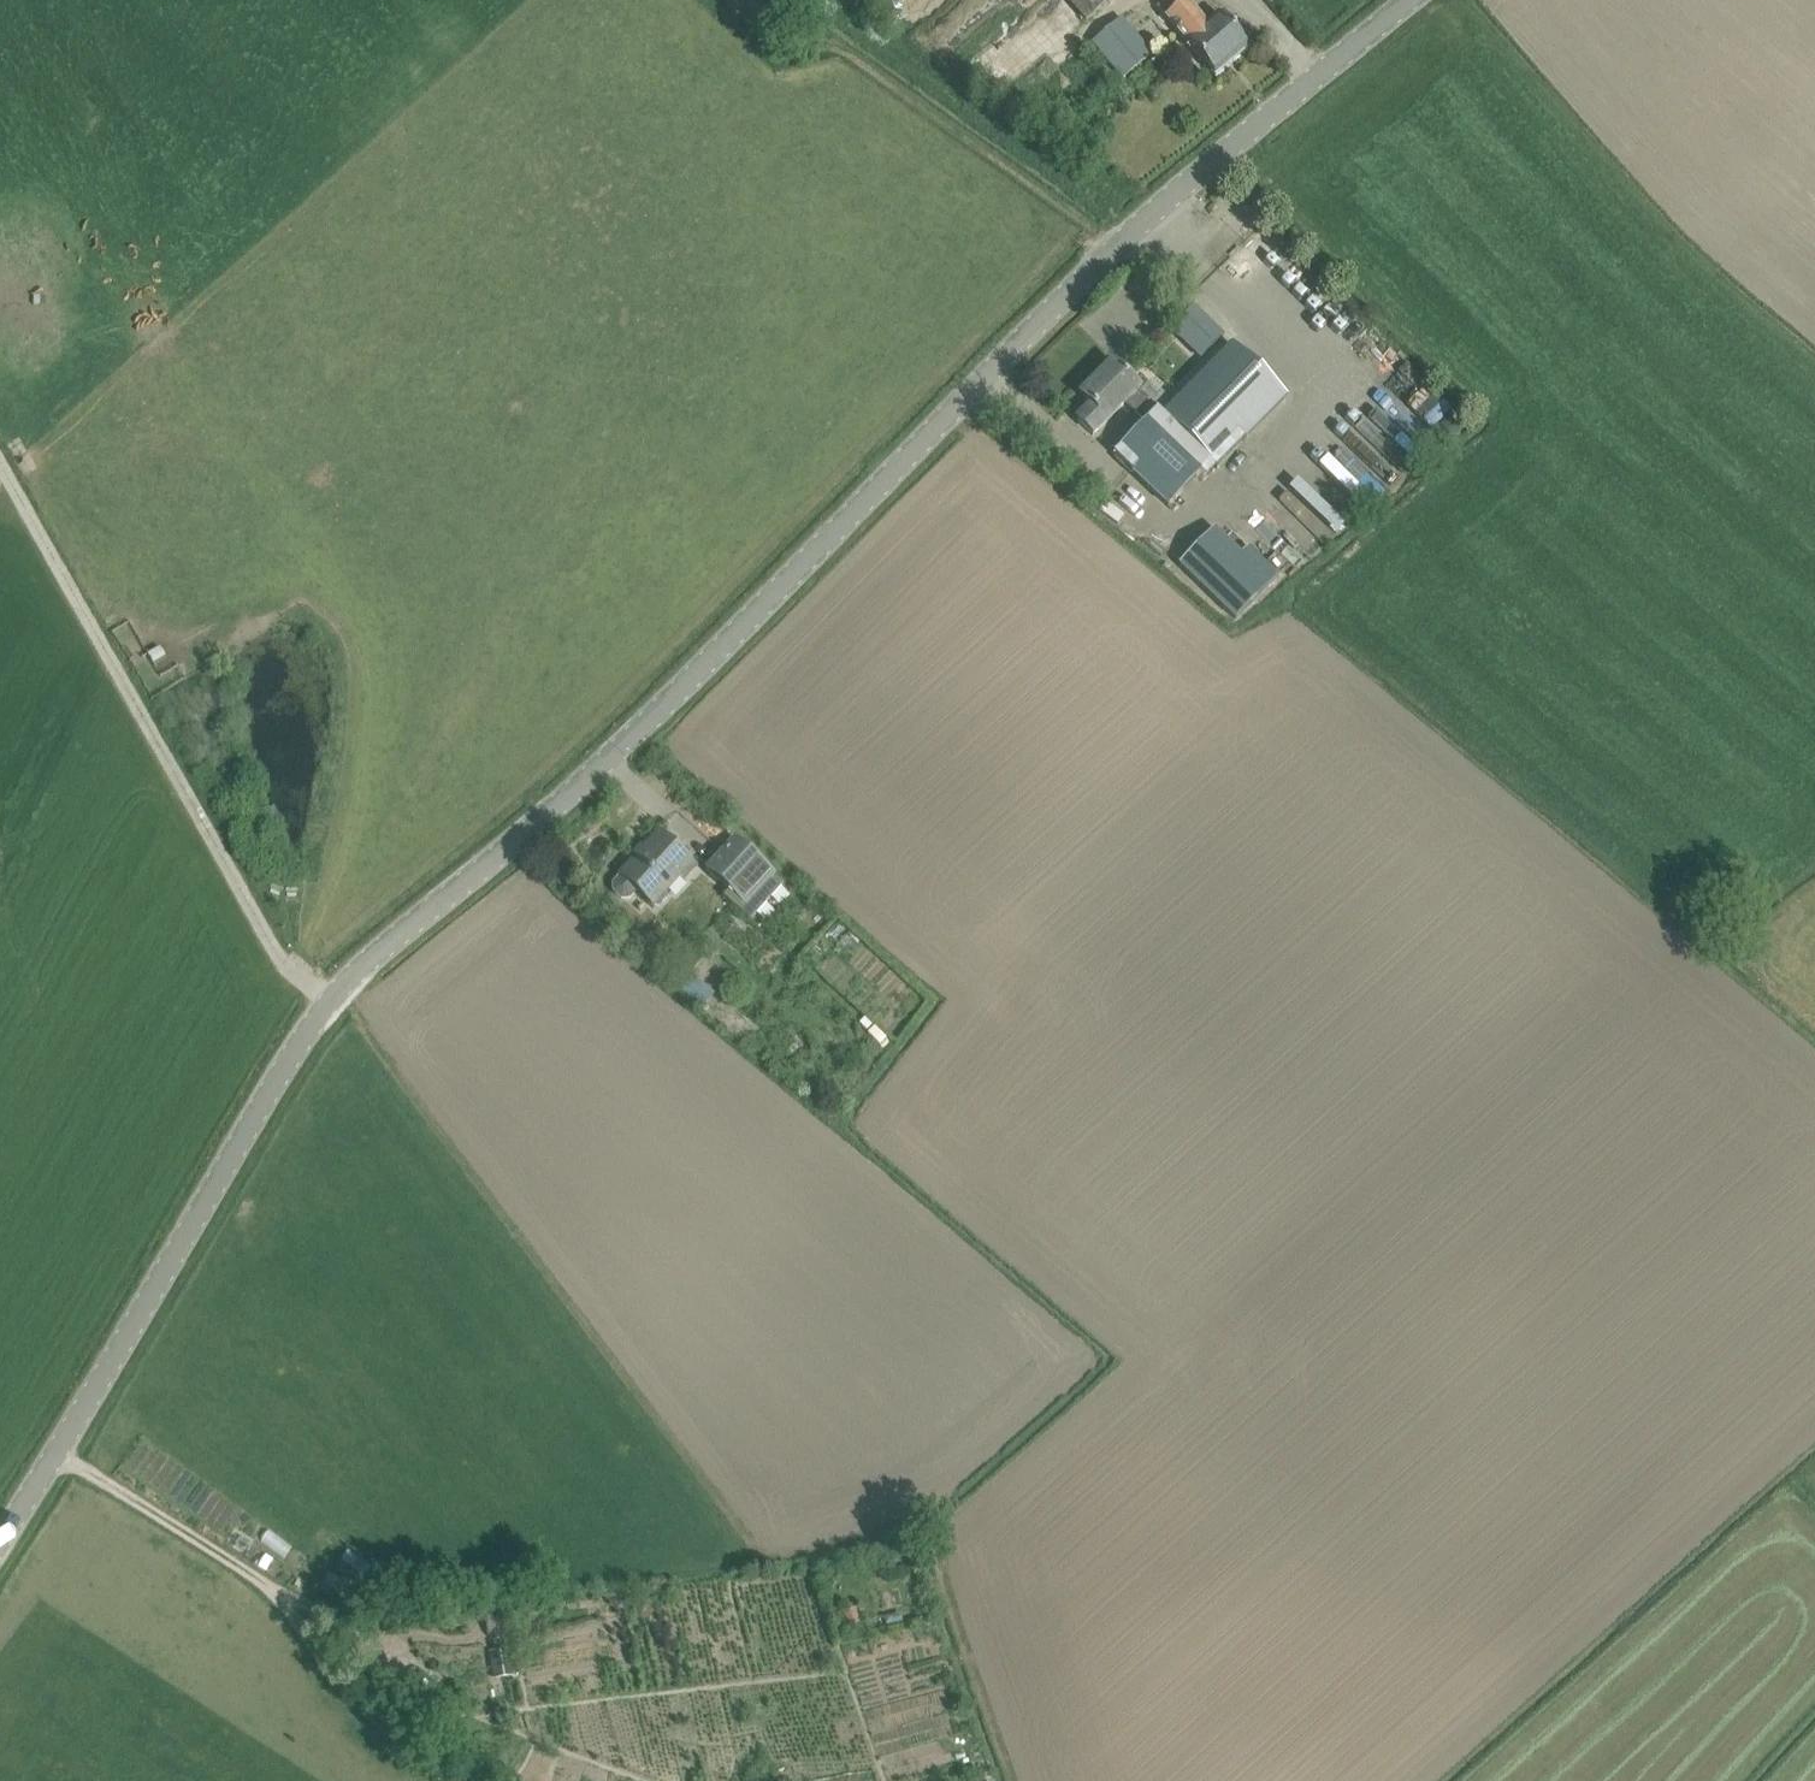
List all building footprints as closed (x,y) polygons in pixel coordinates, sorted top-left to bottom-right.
[(1086,19),(1108,0),(1070,0),(1086,19)] [(1165,18),(1215,78),(1248,49),(1219,14),(1206,25),(1186,0),(1165,18)] [(1094,46),(1122,80),(1152,55),(1123,21),(1094,46)] [(1184,310),(1164,330),(1192,358),(1213,338),(1184,310)] [(1112,363),(1080,395),(1091,406),(1077,420),(1093,436),(1124,403),(1144,423),(1113,454),(1171,512),(1217,465),(1220,468),(1287,400),(1268,381),(1231,346),(1162,416),(1136,391),(1139,389),(1112,363)] [(1323,454),(1301,478),(1346,521),(1369,496),(1323,454)] [(1214,529),(1179,564),(1235,619),(1270,584),(1214,529)] [(659,833),(613,884),(613,892),(621,899),(628,899),(636,891),(652,905),(691,863),(659,833)] [(734,840),(707,870),(749,909),(777,879),(734,840)] [(711,995),(681,971),(669,985),(698,1010),(711,995)] [(508,1653),(491,1655),(494,1677),(511,1674),(508,1653)]
